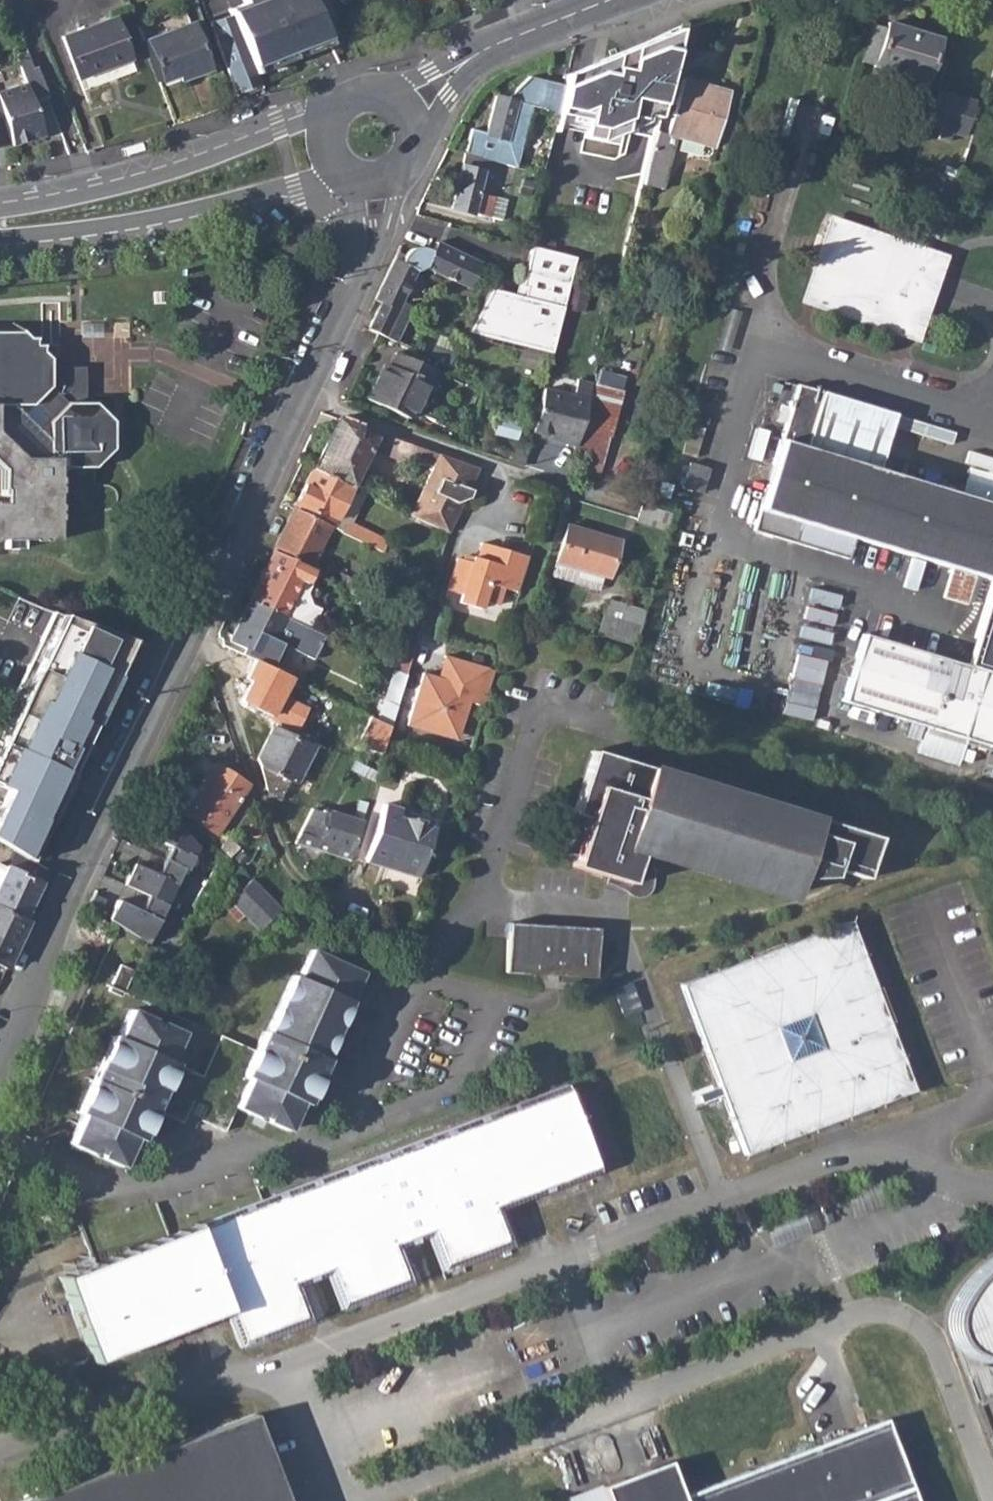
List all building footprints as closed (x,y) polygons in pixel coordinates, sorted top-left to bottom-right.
[(231,15),(256,76),(329,46),(307,0),(243,0),(242,0),(244,5),(229,12),(231,15)] [(61,35),(78,77),(129,56),(113,14),(61,35)] [(211,23),(237,95),(261,87),(256,76),(231,15),(211,23)] [(873,65),(925,81),(938,37),(887,20),(873,65)] [(143,38),(158,80),(205,62),(189,21),(143,38)] [(624,131),(653,139),(656,129),(680,34),(671,32),(568,68),(563,85),(557,110),(587,118),(583,135),(600,139),(624,131)] [(21,63),(25,74),(33,71),(29,60),(21,63)] [(33,71),(25,74),(28,81),(35,101),(36,105),(50,100),(38,70),(33,71)] [(495,95),(484,132),(475,129),(469,151),(492,158),(514,165),(531,104),(556,112),(557,110),(563,85),(533,77),(511,99),(495,95)] [(653,139),(643,183),(662,189),(676,136),(715,147),(729,92),(681,79),(666,133),(656,129),(653,139)] [(28,81),(0,89),(0,98),(15,143),(46,133),(36,105),(35,101),(28,81)] [(929,125),(961,136),(973,102),(940,91),(929,125)] [(968,142),(979,147),(989,117),(978,113),(968,142)] [(145,153),(143,145),(124,150),(126,158),(145,153)] [(449,205),(487,215),(492,194),(486,192),(487,185),(479,183),(482,170),(489,171),(492,158),(469,151),(463,150),(449,205)] [(812,303),(920,339),(946,262),(838,225),(812,303)] [(369,327),(396,340),(413,307),(402,302),(414,276),(423,265),(466,285),(478,261),(435,240),(431,249),(421,244),(415,244),(408,247),(403,255),(395,251),(373,297),(381,300),(369,327)] [(576,257),(530,244),(520,283),(524,284),(522,294),(488,286),(468,330),(552,354),(576,257)] [(5,540),(5,549),(24,550),(24,541),(59,541),(59,478),(69,469),(96,470),(115,454),(116,420),(97,402),(85,403),(64,403),(48,387),(48,369),(49,358),(43,352),(44,346),(35,346),(35,338),(28,338),(11,324),(0,324),(0,540),(5,540)] [(369,398),(410,418),(425,384),(428,385),(434,371),(395,353),(383,378),(379,376),(369,398)] [(48,387),(64,403),(85,403),(83,368),(48,369),(48,387)] [(544,390),(533,433),(562,441),(561,444),(576,449),(592,386),(577,383),(574,398),(544,390)] [(594,388),(582,433),(605,439),(616,394),(594,388)] [(883,471),(899,417),(802,388),(757,532),(851,559),(857,539),(992,581),(992,504),(883,471)] [(338,419),(314,469),(352,488),(352,485),(367,456),(370,448),(400,459),(403,460),(406,453),(419,458),(423,449),(338,419)] [(595,479),(605,439),(582,433),(572,473),(595,479)] [(525,467),(530,447),(518,444),(513,463),(525,467)] [(394,476),(400,459),(370,448),(367,456),(364,466),(394,476)] [(419,458),(434,465),(439,455),(423,449),(419,458)] [(460,498),(464,487),(470,466),(439,455),(434,465),(410,515),(450,534),(460,498)] [(687,488),(706,494),(713,471),(695,465),(687,488)] [(298,503),(336,522),(352,488),(314,469),(298,503)] [(473,490),(464,487),(460,498),(473,490)] [(303,565),(310,568),(330,526),(295,509),(275,551),(279,553),(303,565)] [(633,531),(664,541),(669,524),(638,514),(633,531)] [(343,533),(375,548),(380,537),(347,523),(343,533)] [(618,542),(570,525),(559,562),(603,576),(607,577),(618,542)] [(458,559),(449,591),(462,595),(461,603),(481,609),(483,602),(497,606),(502,592),(515,596),(526,558),(483,545),(478,559),(473,558),(472,563),(458,559)] [(273,566),(279,553),(275,551),(268,564),(273,566)] [(306,594),(311,586),(312,587),(313,586),(319,572),(310,568),(303,565),(279,553),(273,566),(268,564),(251,601),(289,619),(311,629),(319,611),(311,607),(306,594)] [(603,576),(559,562),(554,576),(598,591),(603,576)] [(977,636),(992,642),(992,585),(977,636)] [(251,601),(232,640),(247,648),(244,655),(255,660),(270,667),(281,644),(312,659),(323,635),(311,629),(289,619),(251,601)] [(610,603),(605,617),(642,629),(647,614),(610,603)] [(0,751),(0,783),(11,788),(0,811),(0,838),(33,858),(50,821),(45,818),(66,772),(71,775),(94,726),(89,724),(113,672),(118,674),(134,638),(63,614),(0,751)] [(599,637),(635,651),(642,629),(605,617),(599,637)] [(992,748),(992,642),(977,636),(967,667),(865,637),(845,703),(992,748)] [(401,647),(394,668),(401,671),(407,674),(414,652),(401,647)] [(444,657),(438,678),(442,679),(449,658),(444,657)] [(482,703),(492,671),(449,658),(442,679),(438,678),(424,673),(420,683),(482,703)] [(275,723),(319,743),(324,732),(294,720),(297,713),(287,708),(293,697),(283,691),(290,676),(270,667),(255,660),(246,680),(250,681),(243,696),(245,703),(278,716),(275,723)] [(407,674),(401,671),(386,700),(398,705),(406,679),(407,674)] [(121,675),(118,674),(113,672),(89,724),(94,726),(97,728),(121,675)] [(482,703),(420,683),(407,726),(431,734),(434,724),(458,731),(467,702),(481,707),(482,703)] [(377,719),(391,726),(398,705),(386,700),(377,719)] [(434,724),(431,734),(455,741),(458,731),(434,724)] [(265,791),(279,799),(289,780),(296,784),(314,747),(272,727),(256,760),(265,791)] [(590,816),(575,865),(620,878),(632,881),(640,854),(795,900),(802,877),(834,877),(836,871),(837,867),(867,876),(879,837),(820,818),(821,815),(649,762),(648,765),(621,757),(594,749),(576,812),(590,816)] [(182,813),(215,834),(247,784),(213,762),(182,813)] [(74,776),(71,775),(66,772),(45,818),(50,821),(53,822),(74,776)] [(365,863),(416,879),(434,821),(383,805),(365,863)] [(111,918),(151,941),(183,869),(187,871),(200,843),(191,832),(174,820),(162,806),(149,835),(172,846),(159,875),(136,864),(126,885),(149,895),(142,910),(120,900),(111,918)] [(362,822),(326,810),(325,814),(311,809),(294,843),(323,853),(326,844),(353,853),(362,822)] [(149,835),(136,864),(159,875),(172,846),(149,835)] [(239,847),(225,838),(218,848),(231,858),(239,847)] [(353,853),(326,844),(323,853),(350,862),(353,853)] [(24,916),(42,879),(10,864),(5,875),(0,885),(0,904),(24,916)] [(230,898),(245,913),(261,929),(282,906),(251,877),(230,898)] [(126,885),(120,900),(142,910),(149,895),(126,885)] [(6,965),(29,918),(24,916),(0,904),(0,962),(6,965)] [(824,1117),(908,1083),(841,914),(672,982),(741,1151),(824,1117)] [(564,976),(597,978),(599,928),(508,923),(505,973),(564,976)] [(111,1040),(76,1117),(81,1119),(68,1149),(119,1172),(133,1143),(138,1147),(151,1115),(180,1130),(187,1113),(191,1115),(195,1116),(192,1124),(216,1136),(227,1112),(278,1137),(292,1108),(300,1112),(323,1066),(319,1064),(359,979),(312,957),(298,986),(292,983),(266,1039),(262,1037),(254,1058),(219,1042),(200,1083),(167,1066),(180,1038),(130,1014),(117,1043),(111,1040)] [(120,999),(132,972),(119,966),(107,993),(120,999)] [(391,1148),(426,1235),(440,1269),(508,1242),(495,1208),(595,1169),(560,1083),(391,1148)] [(192,1124),(195,1116),(191,1115),(187,1113),(180,1130),(188,1134),(192,1124)] [(395,1247),(426,1235),(391,1148),(189,1227),(224,1314),(239,1347),(308,1320),(294,1286),(309,1280),(325,1274),(339,1308),(409,1281),(395,1247)] [(224,1314),(189,1227),(183,1229),(55,1278),(91,1366),(197,1324),(224,1314)] [(992,1444),(992,1252),(992,1253),(981,1263),(972,1274),(964,1284),(957,1297),(951,1311),(948,1325),(964,1370),(970,1367),(981,1393),(977,1394),(974,1395),(992,1444)] [(253,1413),(24,1500),(287,1500),(253,1413)] [(609,1500),(915,1500),(883,1416),(870,1421),(859,1425),(846,1430),(683,1494),(670,1459),(644,1468),(603,1484),(609,1500)] [(568,1498),(569,1500),(609,1500),(603,1484),(584,1491),(568,1498)]
